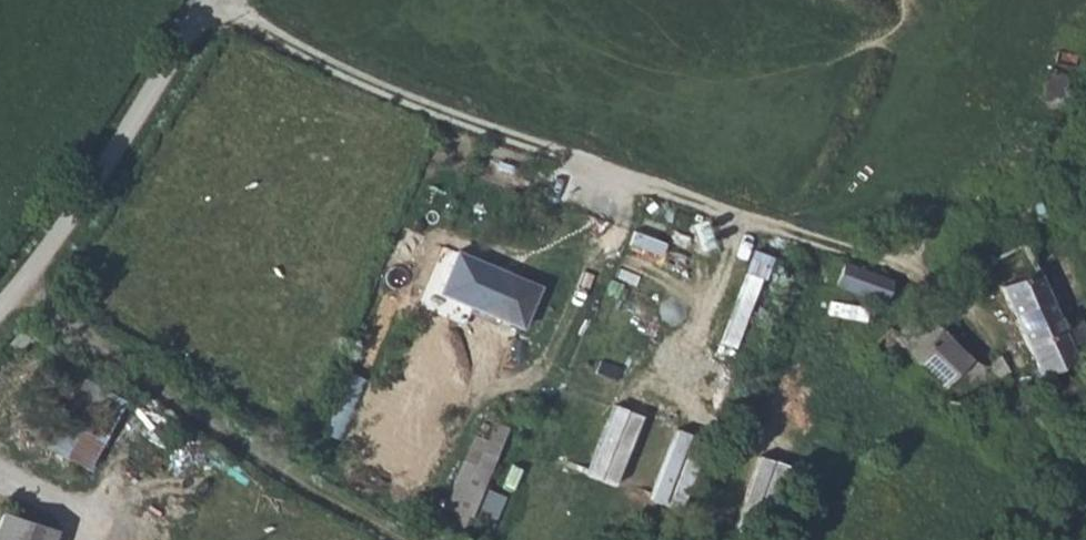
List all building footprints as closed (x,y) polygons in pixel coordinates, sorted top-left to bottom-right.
[(735,346),(771,254),(755,248),(719,340),(735,346)] [(893,281),(844,264),(839,284),(885,301),(893,281)] [(1038,268),(997,285),(1038,369),(1044,380),(1078,360),(1072,348),(1085,340),(1085,326),(1080,315),(1062,324),(1038,268)] [(489,270),(471,316),(520,337),(539,290),(489,270)] [(887,327),(867,345),(886,363),(898,350),(954,402),(965,389),(980,402),(991,388),(990,384),(1010,367),(1002,353),(986,363),(966,354),(919,310),(896,333),(887,327)] [(31,338),(23,331),(10,347),(19,354),(31,338)] [(341,438),(368,377),(348,369),(322,430),(341,438)] [(121,401),(76,378),(43,446),(86,469),(121,401)] [(589,477),(621,484),(639,410),(607,403),(589,477)] [(673,427),(652,497),(665,501),(687,431),(673,427)] [(763,533),(788,462),(759,452),(734,522),(763,533)] [(448,512),(473,524),(499,461),(488,457),(481,471),(468,465),(448,512)] [(2,513),(0,520),(0,539),(53,539),(56,531),(2,513)]
